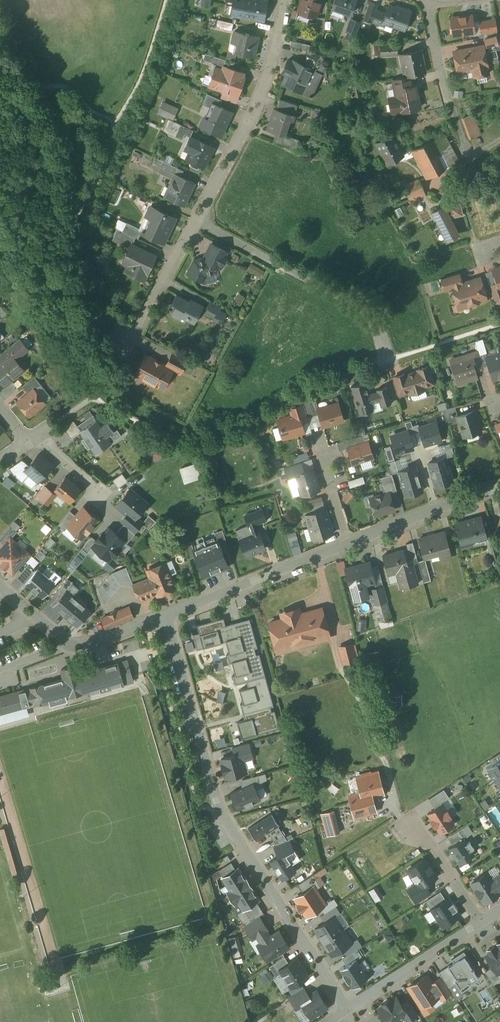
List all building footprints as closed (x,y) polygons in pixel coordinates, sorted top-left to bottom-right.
[(225,18),(264,24),(268,0),(228,0),(225,18)] [(293,11),(315,19),(322,0),(297,0),(293,11)] [(326,9),(348,16),(354,0),(329,0),(326,9)] [(372,3),(365,24),(390,33),(392,28),(405,33),(412,11),(383,1),(382,6),(372,3)] [(471,13),(446,17),(449,38),(474,35),(471,13)] [(348,34),(355,36),(359,21),(352,19),(348,34)] [(230,29),(224,52),(254,59),(259,36),(230,29)] [(292,42),(291,47),(308,50),(309,46),(292,42)] [(393,45),(372,45),(372,56),(377,56),(377,49),(393,49),(393,45)] [(483,45),(447,52),(453,77),(471,72),(473,79),(490,75),(483,45)] [(419,47),(396,52),(401,77),(425,72),(419,47)] [(213,60),(203,87),(236,99),(246,72),(213,60)] [(282,73),(287,75),(283,83),(302,92),(305,84),(312,69),(293,61),(293,62),(288,60),(282,73)] [(413,83),(391,87),(392,95),(384,97),(388,115),(418,109),(413,83)] [(310,97),(314,88),(305,84),(302,92),(301,93),(310,97)] [(172,120),(177,107),(161,101),(155,113),(172,120)] [(207,102),(196,127),(221,139),(233,113),(207,102)] [(294,116),(267,107),(259,130),(286,139),(294,116)] [(461,118),(469,139),(481,134),(473,113),(461,118)] [(391,131),(370,142),(383,166),(404,154),(391,131)] [(186,132),(179,148),(191,154),(186,164),(204,171),(216,145),(186,132)] [(429,138),(407,150),(423,180),(445,168),(429,138)] [(172,170),(159,197),(184,210),(197,182),(172,170)] [(408,204),(426,197),(420,184),(403,192),(408,204)] [(116,190),(110,200),(114,202),(120,192),(116,190)] [(147,201),(140,214),(148,218),(140,234),(165,246),(179,216),(147,201)] [(458,234),(441,205),(427,213),(444,242),(458,234)] [(127,240),(117,262),(124,266),(120,272),(143,283),(156,254),(127,240)] [(226,252),(208,242),(202,255),(191,258),(184,275),(201,283),(204,277),(218,267),(226,252)] [(485,267),(490,284),(487,285),(495,308),(499,307),(499,262),(485,267)] [(246,271),(260,276),(262,269),(248,264),(246,271)] [(461,272),(437,280),(441,293),(447,291),(454,314),(490,302),(481,272),(463,278),(461,272)] [(176,292),(165,314),(191,327),(203,305),(176,292)] [(238,305),(243,297),(236,293),(231,301),(238,305)] [(26,336),(20,338),(23,347),(29,344),(26,336)] [(0,359),(0,390),(1,391),(26,371),(10,351),(0,359)] [(478,351),(446,361),(454,388),(486,379),(478,351)] [(497,353),(481,358),(490,384),(499,381),(499,362),(497,353)] [(130,376),(145,384),(157,362),(142,354),(130,376)] [(162,365),(157,362),(145,384),(162,394),(172,375),(177,378),(185,363),(168,354),(162,365)] [(405,376),(404,376),(409,391),(410,394),(425,389),(424,386),(433,384),(428,366),(418,370),(418,372),(405,376)] [(404,376),(405,376),(405,373),(394,377),(400,394),(409,391),(404,376)] [(25,394),(12,403),(26,420),(46,404),(35,390),(41,386),(34,376),(19,387),(25,394)] [(365,382),(351,386),(360,415),(374,410),(372,404),(380,401),(377,391),(368,394),(365,382)] [(380,401),(382,406),(391,403),(386,386),(376,389),(377,391),(380,401)] [(287,414),(272,419),(279,441),(310,432),(300,401),(284,406),(287,414)] [(337,402),(314,408),(320,430),(343,424),(337,402)] [(474,409),(452,416),(458,440),(481,433),(474,409)] [(89,425),(80,431),(85,439),(86,439),(88,441),(84,444),(88,449),(91,447),(95,454),(112,443),(107,435),(114,431),(107,422),(101,426),(93,415),(85,420),(89,425)] [(419,427),(426,446),(442,440),(435,422),(419,427)] [(491,425),(497,442),(499,441),(499,422),(491,425)] [(391,435),(396,454),(413,449),(408,430),(391,435)] [(370,440),(341,448),(348,469),(377,460),(370,440)] [(147,452),(154,462),(167,451),(160,442),(147,452)] [(35,451),(19,470),(36,485),(52,466),(35,451)] [(427,462),(434,486),(453,481),(446,457),(427,462)] [(178,466),(181,482),(198,479),(195,464),(178,466)] [(312,467),(291,473),(299,498),(320,491),(312,467)] [(398,472),(405,496),(424,491),(417,467),(398,472)] [(111,479),(116,487),(125,481),(120,473),(111,479)] [(65,476),(54,489),(70,502),(80,489),(65,476)] [(347,487),(363,482),(361,476),(345,480),(347,487)] [(45,502),(53,492),(45,485),(36,495),(45,502)] [(147,503),(131,490),(117,506),(133,520),(147,503)] [(390,491),(365,499),(372,519),(396,511),(390,491)] [(56,495),(53,492),(45,502),(48,505),(56,495)] [(301,513),(306,527),(328,520),(323,505),(301,513)] [(76,516),(68,525),(68,526),(82,538),(98,519),(83,507),(76,516)] [(248,525),(236,530),(246,556),(265,548),(256,524),(266,520),(261,509),(245,515),(248,525)] [(68,525),(76,516),(70,511),(59,525),(65,530),(68,526),(68,525)] [(480,517),(453,524),(462,555),(485,548),(487,556),(493,555),(488,536),(485,537),(480,517)] [(306,527),(310,542),(333,534),(328,520),(306,527)] [(124,524),(116,533),(124,541),(126,543),(135,534),(124,524)] [(4,546),(10,539),(15,533),(8,526),(0,535),(0,542),(4,546)] [(96,540),(91,546),(97,550),(108,560),(112,555),(113,556),(120,548),(119,547),(124,541),(116,533),(109,527),(104,534),(102,533),(96,540)] [(294,531),(285,534),(291,554),(301,552),(294,531)] [(442,533),(417,541),(423,558),(437,554),(440,563),(451,560),(442,533)] [(91,546),(96,540),(91,536),(82,548),(92,556),(97,550),(91,546)] [(230,568),(218,538),(215,539),(214,536),(194,544),(195,547),(192,548),(203,578),(230,568)] [(10,539),(4,546),(0,551),(0,566),(10,574),(27,553),(10,539)] [(402,551),(382,556),(387,575),(394,573),(398,590),(412,586),(402,551)] [(392,620),(373,559),(340,569),(352,607),(373,601),(380,624),(392,620)] [(165,562),(156,566),(157,568),(148,572),(151,578),(141,582),(145,594),(146,597),(156,593),(157,594),(166,590),(167,591),(175,587),(174,583),(174,582),(172,576),(170,575),(165,562)] [(423,562),(417,564),(422,583),(429,582),(423,562)] [(35,567),(22,582),(40,598),(53,583),(35,567)] [(112,573),(98,589),(104,604),(121,585),(134,586),(134,585),(126,567),(112,573)] [(134,585),(134,586),(138,597),(145,594),(141,582),(134,585)] [(72,595),(66,589),(52,606),(77,627),(91,611),(85,606),(87,603),(74,592),(72,595)] [(129,606),(101,618),(106,628),(134,617),(129,606)] [(278,620),(266,623),(274,653),(327,639),(319,608),(299,613),(297,607),(276,613),(278,620)] [(246,618),(192,634),(196,649),(220,642),(242,715),(272,706),(246,618)] [(355,630),(364,630),(364,619),(356,619),(355,630)] [(349,644),(336,647),(341,665),(354,662),(349,644)] [(376,651),(366,653),(368,664),(379,662),(376,651)] [(0,695),(0,714),(1,717),(128,684),(124,670),(111,673),(108,664),(79,672),(77,662),(57,667),(59,678),(0,695)] [(383,677),(372,681),(375,688),(385,684),(383,677)] [(250,718),(234,722),(239,738),(254,734),(250,718)] [(232,756),(219,760),(225,780),(246,774),(243,762),(253,759),(249,743),(230,748),(232,756)] [(486,768),(494,780),(499,776),(499,759),(486,768)] [(370,771),(361,774),(361,776),(357,777),(361,793),(362,799),(374,795),(383,793),(377,772),(370,774),(370,771)] [(251,782),(228,794),(237,811),(260,800),(251,782)] [(444,789),(429,799),(435,809),(442,804),(441,803),(449,797),(444,789)] [(374,795),(362,799),(361,793),(349,796),(355,816),(375,810),(372,799),(374,795)] [(435,809),(427,813),(432,820),(430,821),(435,827),(436,827),(440,833),(454,824),(450,817),(452,817),(447,810),(446,810),(442,804),(435,809)] [(333,810),(322,814),(324,820),(328,836),(339,832),(333,810)] [(270,816),(252,828),(259,838),(277,826),(270,816)] [(464,840),(450,849),(460,865),(474,855),(464,840)] [(213,861),(218,874),(234,868),(229,855),(213,861)] [(294,873),(285,858),(273,866),(283,880),(294,873)] [(425,858),(408,869),(417,883),(419,887),(424,884),(436,876),(429,865),(425,858)] [(249,884),(238,867),(218,879),(229,896),(249,884)] [(318,886),(324,883),(320,876),(327,873),(324,867),(312,873),(318,886)] [(471,881),(483,900),(499,889),(499,873),(493,878),(488,870),(471,881)] [(293,894),(315,882),(311,876),(290,888),(293,894)] [(424,884),(419,887),(417,883),(407,889),(414,899),(416,902),(430,893),(424,884)] [(260,901),(249,884),(229,896),(240,913),(260,901)] [(366,891),(374,902),(382,897),(375,885),(366,891)] [(295,899),(306,917),(325,904),(314,886),(295,899)] [(431,908),(442,926),(459,914),(447,897),(431,908)] [(258,916),(242,926),(251,941),(255,938),(256,940),(268,933),(258,916)] [(334,916),(315,929),(320,937),(319,938),(322,943),(343,929),(334,916)] [(278,928),(257,941),(268,958),(289,945),(278,928)] [(343,929),(322,943),(325,948),(327,947),(332,955),(352,943),(343,929)] [(226,938),(229,951),(240,948),(237,935),(226,938)] [(497,947),(495,948),(494,946),(488,950),(490,953),(486,956),(493,966),(497,973),(498,972),(499,971),(499,951),(497,947)] [(477,974),(463,953),(437,971),(451,991),(477,974)] [(308,976),(296,958),(280,969),(282,973),(291,987),(308,976)] [(340,969),(352,987),(368,977),(356,958),(340,969)] [(276,962),(269,966),(276,977),(282,973),(280,969),(276,962)] [(485,972),(493,984),(496,983),(499,980),(499,976),(498,972),(497,973),(493,966),(485,972)] [(50,978),(41,980),(44,993),(53,991),(50,978)] [(303,987),(288,996),(296,1008),(302,1004),(300,1001),(309,995),(303,987)] [(309,995),(300,1001),(302,1004),(311,1018),(327,1007),(317,990),(309,995)] [(390,1001),(389,999),(383,1003),(384,1005),(378,1008),(387,1021),(396,1021),(404,1017),(407,1015),(400,1004),(396,997),(390,1001)] [(418,1014),(408,999),(400,1004),(407,1015),(404,1017),(407,1021),(418,1014)]
